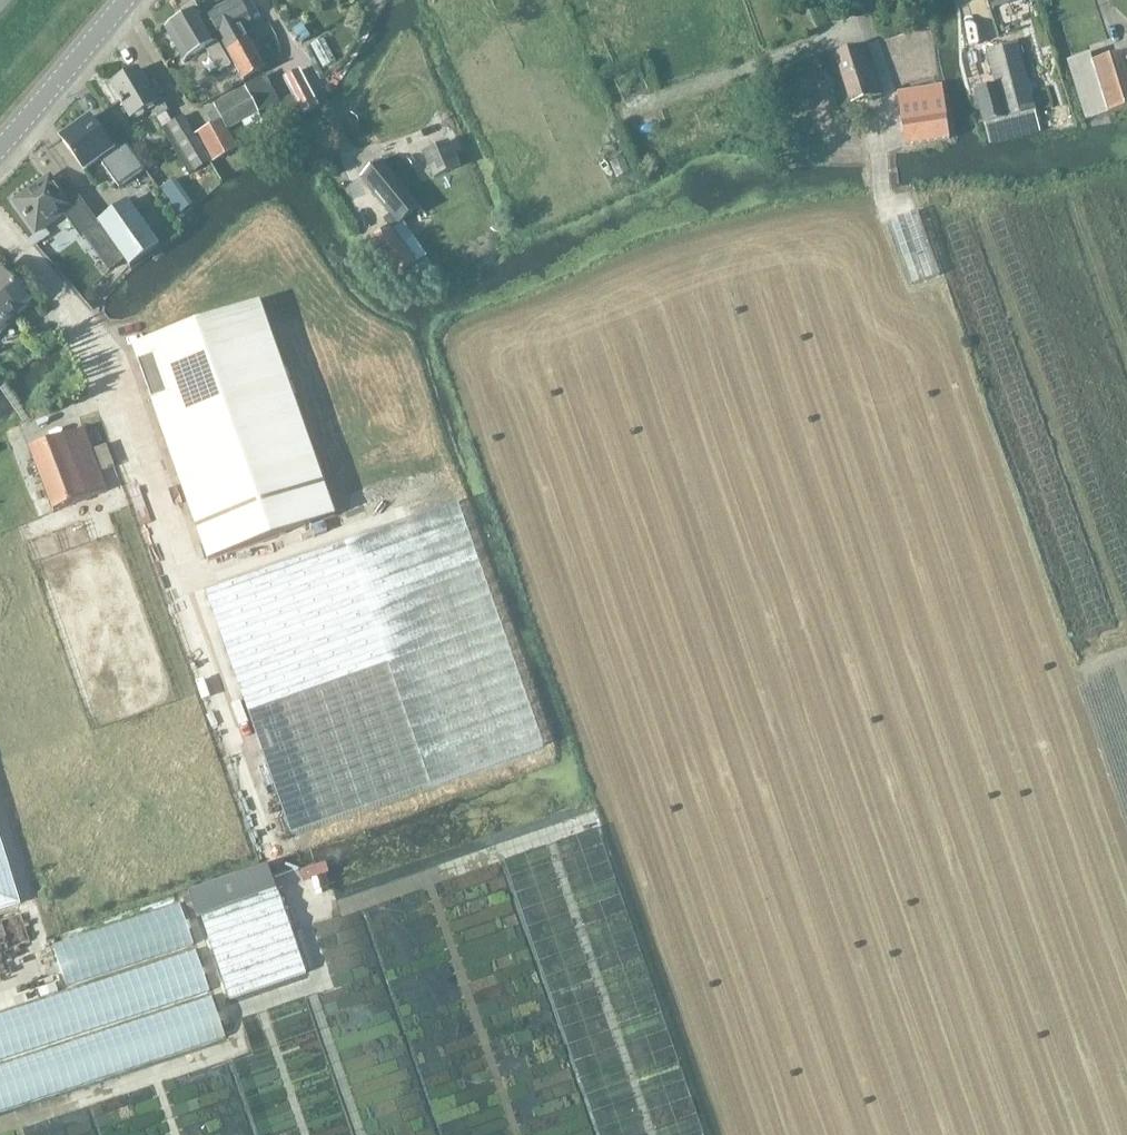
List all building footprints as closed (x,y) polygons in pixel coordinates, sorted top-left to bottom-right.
[(207,15),(227,52),(249,40),(246,35),(255,29),(239,0),(233,0),(207,15)] [(989,9),(990,8),(990,7),(1005,2),(1005,4),(1009,3),(1008,1),(1012,0),(986,0),(989,9)] [(218,71),(230,65),(202,17),(194,3),(182,10),(186,16),(166,28),(184,60),(205,48),(218,71)] [(243,81),(265,69),(249,40),(227,52),(243,81)] [(995,84),(974,90),(983,124),(984,124),(1034,111),(1016,42),(986,50),(995,84)] [(872,99),(880,96),(863,44),(835,53),(851,106),(866,101),(867,103),(873,102),(872,99)] [(1067,60),(1086,120),(1126,108),(1126,52),(1092,62),(1089,53),(1067,60)] [(155,118),(168,110),(161,100),(157,102),(138,69),(111,85),(131,119),(149,108),(155,118)] [(303,114),(318,106),(300,71),(284,79),(303,114)] [(259,112),(278,102),(278,101),(265,76),(213,104),(217,110),(208,115),(214,125),(198,133),(213,161),(237,148),(226,129),(258,112),(259,112)] [(941,85),(897,92),(901,118),(900,119),(904,145),(949,138),(941,85)] [(278,101),(278,102),(289,123),(299,117),(289,96),(278,101)] [(183,116),(160,128),(189,174),(210,162),(183,116)] [(61,138),(84,171),(99,160),(119,188),(144,170),(125,142),(119,146),(109,132),(103,137),(102,135),(104,133),(103,132),(101,134),(90,117),(61,138)] [(434,178),(460,167),(449,141),(423,151),(434,178)] [(413,237),(404,243),(392,226),(397,221),(399,223),(419,207),(380,160),(360,177),(391,214),(384,220),(390,227),(369,241),(394,278),(417,262),(416,262),(426,256),(413,237)] [(36,232),(63,213),(79,237),(97,225),(74,191),(65,197),(49,176),(14,202),(36,232)] [(129,266),(158,245),(128,201),(98,222),(129,266)] [(911,284),(939,274),(917,212),(889,222),(911,284)] [(29,301),(5,275),(0,279),(0,327),(29,301)] [(336,518),(261,303),(134,347),(209,562),(336,518)] [(53,512),(110,490),(86,428),(29,450),(53,512)] [(137,494),(125,498),(137,530),(148,526),(137,494)] [(459,504),(345,543),(430,786),(544,747),(459,504)] [(345,543),(205,593),(291,835),(430,786),(345,543)] [(21,904),(0,836),(0,910),(21,904)] [(201,916),(277,890),(268,865),(188,892),(197,917),(201,916)] [(279,890),(277,890),(201,916),(231,1000),(308,973),(279,890)]
